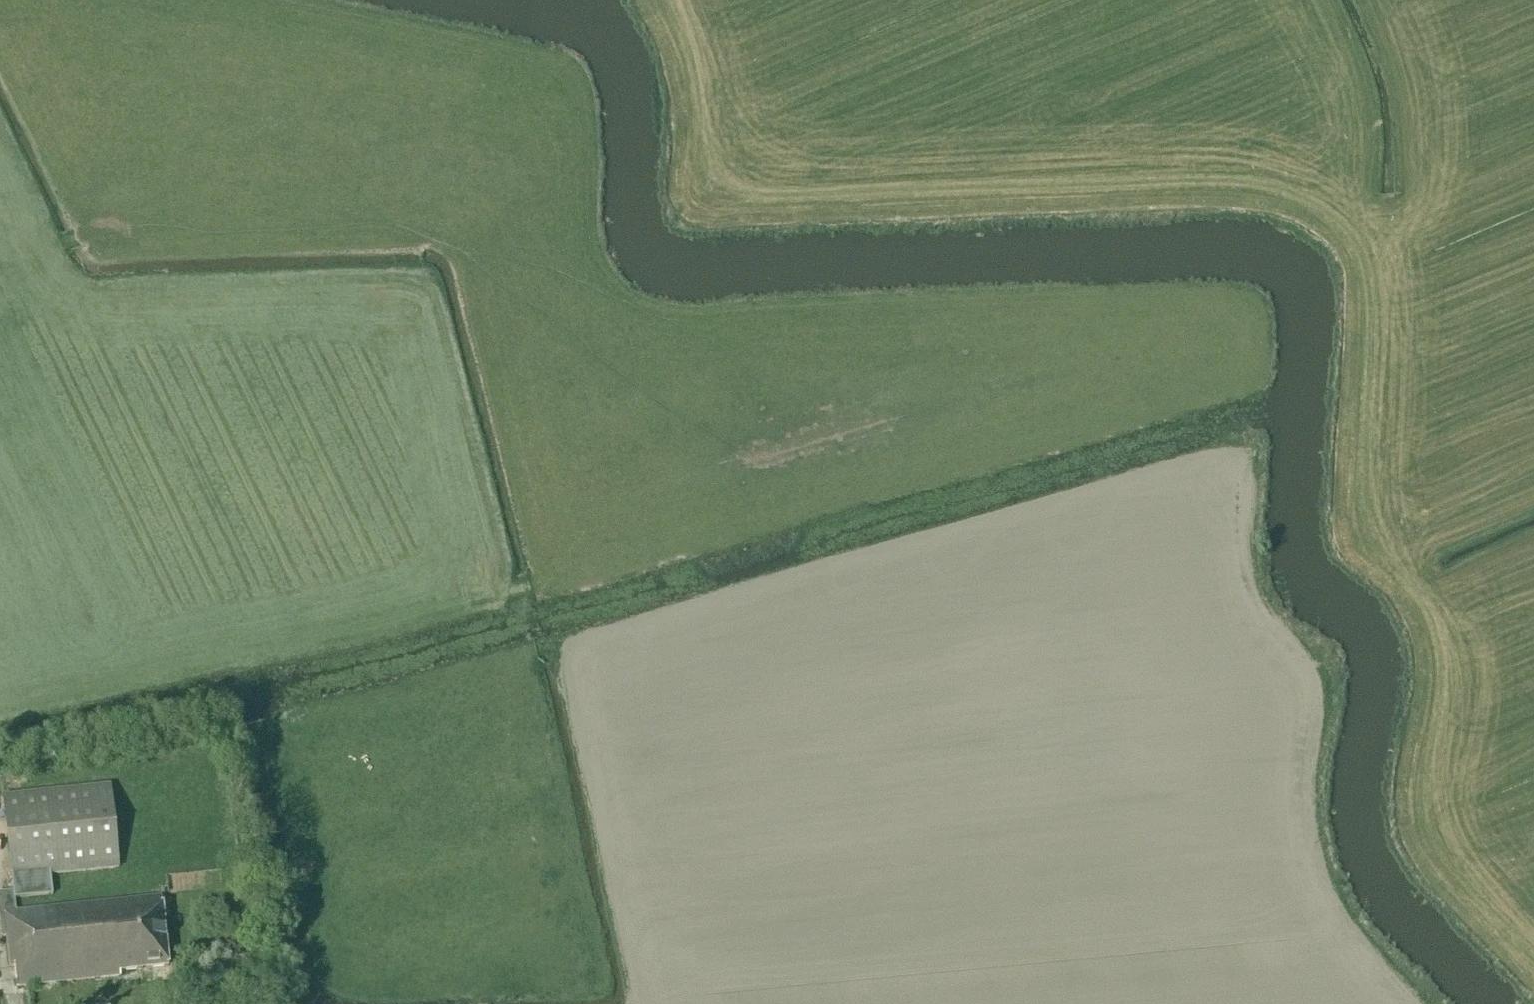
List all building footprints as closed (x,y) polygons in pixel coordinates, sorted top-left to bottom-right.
[(169,966),(161,896),(16,912),(14,899),(52,893),(49,873),(118,865),(108,785),(1,796),(13,891),(0,893),(0,923),(2,938),(7,937),(11,967),(15,967),(17,988),(121,976),(120,972),(169,966)]
